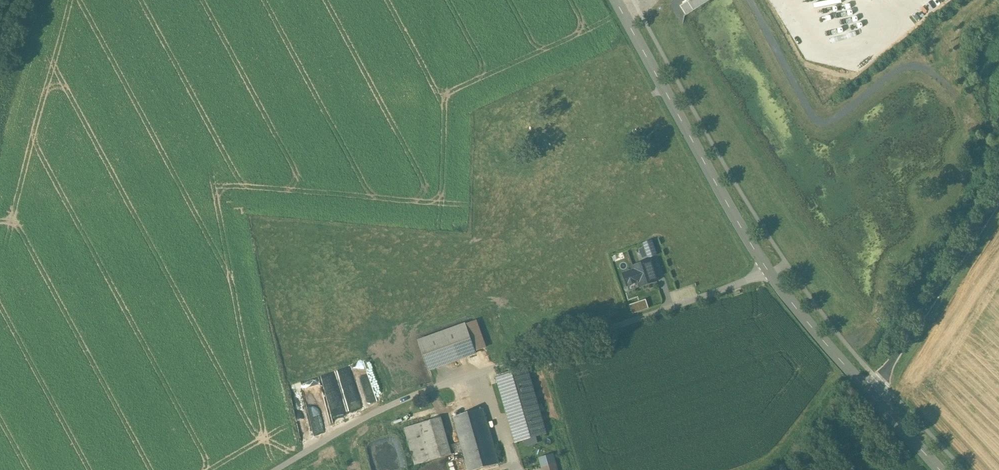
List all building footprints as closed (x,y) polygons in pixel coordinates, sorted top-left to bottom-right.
[(687,14),(709,0),(688,0),(681,4),(687,14)] [(645,244),(650,258),(658,255),(653,241),(645,244)] [(650,260),(632,266),(634,271),(638,283),(639,287),(658,281),(650,260)] [(638,283),(634,271),(623,275),(627,287),(638,283)] [(639,287),(638,283),(627,287),(629,291),(639,287)] [(647,299),(631,303),(634,313),(650,308),(647,299)] [(467,324),(419,340),(428,370),(477,353),(467,324)] [(506,410),(513,441),(544,435),(537,404),(525,407),(522,393),(512,395),(510,384),(495,387),(501,411),(506,410)] [(454,417),(462,444),(464,451),(469,469),(476,469),(498,464),(482,409),(454,417)] [(416,465),(464,451),(462,444),(449,448),(441,418),(405,428),(416,465)]
